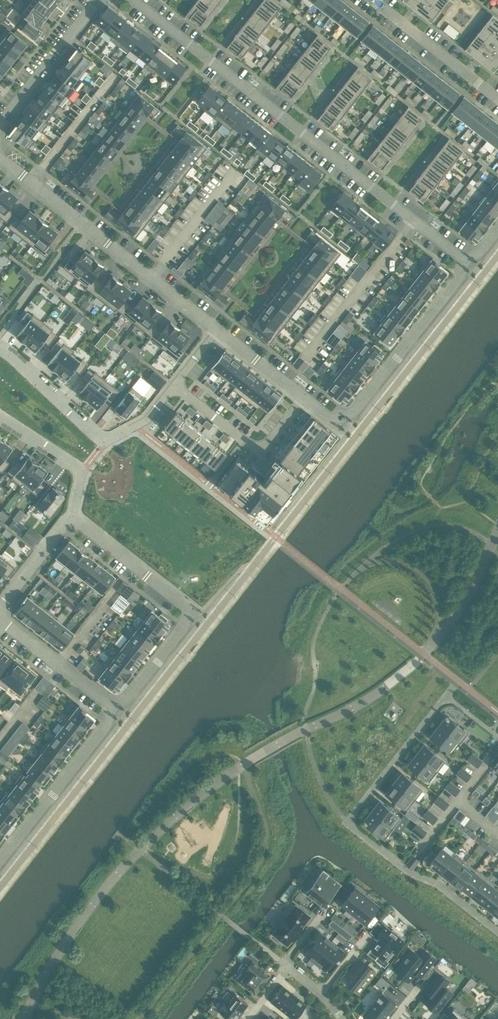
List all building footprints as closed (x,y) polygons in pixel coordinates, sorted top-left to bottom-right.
[(27,4),(46,19),(49,14),(56,19),(59,15),(40,0),(30,0),(27,4)] [(59,15),(61,16),(64,12),(56,5),(60,1),(59,0),(40,0),(59,15)] [(192,6),(207,18),(214,9),(202,0),(197,0),(192,6)] [(214,9),(220,1),(219,0),(202,0),(214,9)] [(260,4),(274,16),(282,7),(273,0),(263,0),(260,4)] [(313,3),(322,9),(329,0),(315,0),(313,3)] [(322,9),(330,16),(342,1),(340,0),(329,0),(322,9)] [(412,8),(413,9),(414,10),(418,13),(419,14),(420,15),(430,22),(448,0),(402,0),(412,8)] [(342,1),(330,16),(339,23),(350,8),(342,1)] [(20,12),(19,13),(23,16),(45,33),(47,34),(50,30),(42,23),(46,19),(27,4),(20,12)] [(260,4),(253,13),(268,24),(274,16),(260,4)] [(192,6),(185,15),(194,22),(200,26),(206,18),(207,18),(192,6)] [(100,17),(94,24),(103,31),(117,14),(108,7),(104,12),(103,12),(99,16),(100,17)] [(350,8),(339,23),(347,29),(359,15),(350,8)] [(253,13),(246,21),(261,33),(268,24),(253,13)] [(117,14),(103,31),(111,38),(112,38),(125,21),(117,14)] [(359,15),(347,29),(356,36),(357,36),(367,22),(368,22),(359,15)] [(465,49),(475,57),(476,59),(477,60),(477,59),(481,62),(482,63),(483,64),(493,72),(497,66),(497,19),(492,15),(465,49)] [(16,24),(16,25),(35,40),(36,40),(35,40),(39,35),(42,37),(45,33),(23,16),(16,25),(16,24)] [(111,38),(110,40),(119,47),(122,43),(134,27),(125,21),(112,38),(111,38)] [(246,21),(240,30),(254,41),(261,33),(246,21)] [(448,24),(443,31),(454,39),(459,32),(448,24)] [(373,26),(361,41),(370,48),(382,33),(373,26)] [(122,43),(119,47),(128,54),(131,50),(130,49),(142,34),(134,27),(122,43)] [(0,37),(20,52),(27,44),(7,28),(0,37)] [(240,30),(233,38),(248,50),(254,41),(240,30)] [(382,33),(370,48),(379,54),(391,39),(382,33)] [(142,34),(130,49),(131,50),(139,56),(151,41),(142,34)] [(317,35),(310,44),(325,56),(332,47),(317,35)] [(13,61),(20,52),(0,37),(0,51),(13,61)] [(233,39),(226,47),(232,52),(240,59),(248,50),(233,38),(232,39),(233,39)] [(391,39),(379,54),(387,61),(399,46),(391,39)] [(151,41),(139,56),(147,62),(147,63),(159,47),(151,41)] [(310,44),(303,52),(318,64),(325,56),(310,44)] [(399,46),(387,61),(396,68),(408,53),(399,46)] [(147,62),(144,66),(153,74),(155,72),(154,71),(168,54),(159,47),(147,63),(147,62)] [(76,49),(69,58),(85,70),(92,61),(76,49)] [(6,69),(13,61),(0,51),(0,64),(6,69)] [(303,52),(297,61),(311,73),(318,64),(303,52)] [(408,53),(396,68),(404,74),(416,60),(408,53)] [(168,54),(154,71),(155,72),(163,78),(176,61),(168,54)] [(69,58),(63,66),(78,78),(85,70),(69,58)] [(416,60),(404,74),(413,81),(424,66),(416,60)] [(176,61),(163,78),(172,85),(181,74),(182,74),(185,70),(184,69),(185,68),(176,61)] [(297,61),(290,69),(305,81),(311,73),(297,61)] [(63,66),(56,75),(75,90),(82,81),(78,78),(63,66)] [(424,66),(413,81),(421,88),(433,73),(424,66)] [(358,67),(351,76),(365,88),(372,79),(358,67)] [(290,69),(283,78),(298,90),(305,81),(290,69)] [(433,73),(421,88),(430,94),(441,80),(433,73)] [(56,75),(49,83),(65,95),(64,96),(68,99),(75,90),(56,75)] [(351,76),(344,84),(359,96),(365,88),(351,76)] [(283,78),(276,87),(284,94),(285,93),(291,98),(297,90),(298,90),(283,78)] [(441,80),(430,94),(438,101),(450,86),(441,80)] [(49,83),(43,92),(58,104),(64,96),(65,95),(49,83)] [(344,84),(337,93),(352,104),(359,96),(344,84)] [(450,86),(438,101),(447,108),(448,108),(458,94),(459,94),(459,93),(450,86)] [(202,96),(197,102),(206,109),(218,94),(209,87),(205,92),(204,92),(201,96),(202,96)] [(43,92),(36,100),(53,114),(60,105),(58,103),(58,104),(43,92)] [(137,93),(130,102),(146,115),(149,112),(155,116),(159,110),(137,93)] [(337,93),(331,101),(345,113),(352,104),(337,93)] [(206,109),(204,111),(213,118),(227,99),(226,100),(218,94),(206,109)] [(464,98),(453,112),(461,119),(473,105),(464,98)] [(227,99),(213,118),(214,117),(222,124),(236,106),(227,99)] [(36,100),(29,109),(47,122),(53,114),(36,100)] [(331,101),(324,110),(339,121),(345,113),(331,101)] [(130,102),(123,111),(139,124),(146,115),(130,102)] [(473,105),(461,119),(470,126),(482,111),(473,105)] [(236,106),(222,124),(231,131),(234,127),(233,127),(234,126),(244,113),(236,106)] [(408,107),(401,116),(416,127),(423,118),(408,107)] [(29,109),(23,117),(38,129),(38,130),(41,133),(49,123),(47,122),(29,109)] [(324,111),(317,119),(323,124),(331,131),(339,121),(324,110),(323,110),(324,111)] [(123,111),(116,120),(132,133),(139,124),(123,111)] [(482,111),(470,126),(478,133),(490,118),(482,111)] [(244,113),(234,126),(242,133),(253,119),(244,113)] [(401,116),(394,124),(409,136),(416,127),(401,116)] [(23,117),(16,126),(31,138),(32,137),(38,130),(38,129),(23,117)] [(478,133),(487,139),(497,125),(497,124),(490,118),(478,133)] [(253,119),(242,133),(250,140),(261,126),(253,119)] [(116,120),(109,129),(125,142),(132,133),(116,120)] [(394,124),(388,133),(403,144),(409,136),(394,124)] [(178,125),(173,130),(182,138),(179,141),(196,154),(195,155),(199,157),(207,148),(178,125)] [(487,139),(495,146),(497,143),(497,125),(487,139)] [(16,126),(9,134),(14,139),(14,140),(18,143),(19,142),(21,144),(28,150),(35,140),(32,137),(31,138),(16,126)] [(261,126),(250,140),(258,146),(259,147),(270,133),(261,126)] [(109,129),(101,138),(118,151),(125,142),(109,129)] [(258,146),(255,151),(264,159),(267,155),(266,154),(277,140),(269,134),(270,133),(259,147),(258,146)] [(388,133),(381,141),(396,153),(403,144),(388,133)] [(101,138),(94,147),(96,149),(96,148),(111,160),(118,151),(101,138)] [(449,139),(442,148),(456,159),(463,150),(449,139)] [(277,140),(266,154),(267,155),(275,161),(276,161),(275,161),(276,160),(287,146),(286,146),(286,147),(277,140)] [(179,141),(172,150),(189,163),(195,155),(196,154),(179,141)] [(381,141),(374,150),(389,161),(396,153),(381,141)] [(276,160),(275,161),(276,161),(276,160),(284,166),(295,153),(287,146),(276,160)] [(96,149),(89,157),(104,169),(111,160),(96,148),(96,149)] [(442,148),(435,156),(450,168),(456,159),(442,148)] [(172,150),(165,159),(185,175),(193,166),(189,163),(172,150)] [(374,150),(367,159),(375,165),(376,165),(382,170),(388,162),(389,162),(389,161),(374,150)] [(284,166),(284,167),(292,173),(293,173),(304,160),(295,153),(284,166)] [(435,156),(428,165),(443,176),(450,168),(435,156)] [(89,157),(82,166),(97,178),(104,169),(89,157)] [(165,159),(158,168),(174,181),(178,184),(185,175),(165,159)] [(292,173),(291,175),(299,182),(300,182),(312,166),(304,160),(293,173),(292,173)] [(428,165),(422,173),(436,185),(443,176),(428,165)] [(75,175),(90,187),(97,178),(82,166),(75,175)] [(299,182),(297,184),(307,191),(313,184),(314,185),(317,181),(316,180),(320,174),(312,168),(313,167),(312,166),(300,182),(299,182)] [(158,168),(151,177),(167,190),(168,190),(174,181),(158,168)] [(73,173),(66,183),(88,201),(92,195),(87,191),(90,187),(75,175),(73,173)] [(422,173),(415,182),(430,193),(436,185),(422,173)] [(151,177),(144,186),(164,202),(171,192),(168,190),(167,190),(151,177)] [(415,182),(408,191),(414,195),(414,196),(422,202),(430,193),(415,182),(414,182),(415,182)] [(8,189),(0,183),(0,200),(8,189)] [(144,186),(137,195),(157,211),(164,202),(144,186)] [(486,196),(497,206),(497,192),(493,188),(486,196)] [(0,200),(0,217),(7,222),(14,213),(9,208),(18,197),(14,194),(15,192),(10,189),(9,190),(8,189),(0,200)] [(339,198),(330,210),(339,217),(352,199),(343,192),(342,194),(341,193),(338,197),(339,198)] [(265,193),(257,203),(277,218),(280,215),(289,222),(293,216),(265,193)] [(137,195),(130,204),(150,220),(157,211),(137,195)] [(479,205),(495,217),(497,213),(497,206),(486,196),(479,205)] [(352,199),(339,217),(347,223),(361,206),(352,199)] [(218,201),(204,219),(212,225),(216,221),(219,216),(223,212),(226,208),(225,207),(218,201)] [(257,203),(250,212),(270,227),(277,218),(257,203)] [(130,204),(123,213),(143,229),(150,220),(130,204)] [(479,205),(473,213),(488,226),(495,217),(479,205)] [(361,206),(347,223),(355,230),(369,213),(361,206)] [(111,209),(106,215),(123,228),(122,230),(130,237),(132,235),(135,238),(143,229),(123,213),(120,216),(111,209)] [(15,217),(8,227),(23,239),(39,218),(38,217),(39,215),(35,212),(34,213),(30,210),(21,222),(15,217)] [(250,212),(243,221),(246,224),(247,223),(263,236),(270,227),(250,212)] [(369,213),(355,230),(364,237),(366,235),(365,235),(378,219),(369,213)] [(473,213),(466,222),(482,234),(488,226),(473,213)] [(39,218),(23,239),(31,246),(48,225),(39,218)] [(378,219),(365,235),(366,235),(374,241),(374,242),(386,226),(378,219)] [(466,222),(459,231),(475,243),(482,234),(466,222)] [(240,232),(256,245),(263,236),(247,223),(246,224),(240,232)] [(48,225),(31,246),(46,257),(54,248),(48,244),(57,232),(53,229),(55,227),(50,224),(49,225),(48,225)] [(374,241),(372,243),(381,250),(395,233),(386,226),(374,242),(374,241)] [(236,229),(229,238),(249,254),(256,245),(240,232),(236,229)] [(312,231),(307,236),(316,243),(313,247),(334,263),(341,254),(312,231)] [(229,238),(222,247),(242,263),(249,254),(229,238)] [(222,247),(214,257),(218,260),(218,259),(235,272),(242,263),(222,247)] [(313,247),(306,256),(326,272),(334,263),(313,247)] [(71,258),(63,268),(78,279),(94,258),(95,256),(91,253),(89,254),(85,251),(76,263),(71,258)] [(357,253),(352,259),(355,261),(360,255),(357,253)] [(360,255),(355,261),(358,264),(363,258),(360,255)] [(306,256),(299,265),(319,281),(326,272),(306,256)] [(94,258),(78,279),(87,286),(85,288),(91,293),(100,281),(95,277),(104,266),(94,258)] [(429,259),(422,268),(440,282),(447,273),(438,266),(440,264),(432,258),(432,259),(431,260),(429,259)] [(212,268),(211,268),(228,281),(235,272),(218,259),(218,260),(212,268)] [(208,265),(200,275),(204,277),(221,290),(228,281),(211,268),(212,268),(208,265)] [(299,265),(292,274),(312,290),(319,281),(299,265)] [(367,271),(359,265),(350,276),(357,282),(367,271)] [(422,268),(414,277),(416,279),(416,278),(433,291),(440,282),(422,268)] [(292,274),(285,283),(305,299),(312,290),(292,274)] [(200,275),(193,284),(197,286),(195,288),(204,295),(205,293),(222,306),(227,301),(218,294),(221,290),(204,277),(200,275)] [(100,281),(91,293),(105,304),(122,283),(113,276),(105,285),(100,281)] [(416,279),(409,287),(426,300),(433,291),(416,278),(416,279)] [(122,283),(105,304),(115,311),(116,309),(121,313),(129,304),(124,300),(131,290),(127,287),(129,286),(124,282),(123,284),(122,283)] [(285,283),(278,292),(298,308),(305,299),(285,283)] [(403,296),(402,296),(419,309),(426,300),(409,287),(403,296)] [(278,292),(271,301),(291,317),(298,308),(278,292)] [(401,295),(393,304),(412,318),(419,309),(402,296),(403,296),(401,295)] [(1,312),(8,303),(0,296),(0,311),(1,312)] [(129,304),(121,313),(136,325),(152,304),(152,303),(153,302),(148,298),(147,300),(143,296),(134,308),(129,304)] [(271,301),(264,310),(284,326),(291,317),(271,301)] [(152,304),(136,325),(150,336),(158,327),(153,323),(162,311),(152,304)] [(393,304),(386,313),(405,327),(412,318),(393,304)] [(264,310),(257,319),(277,335),(284,326),(264,310)] [(24,326),(16,336),(26,344),(43,322),(33,314),(32,316),(27,312),(19,322),(24,326)] [(386,313),(379,322),(397,336),(405,327),(386,313)] [(245,315),(241,321),(266,341),(270,344),(277,335),(257,319),(254,322),(245,315)] [(150,336),(148,338),(163,350),(180,329),(170,321),(163,331),(158,327),(150,336)] [(43,322),(26,344),(36,352),(44,341),(49,345),(57,336),(51,332),(53,330),(43,322)] [(379,322),(372,331),(390,346),(397,336),(379,322)] [(333,347),(334,348),(337,343),(348,330),(340,324),(326,341),(333,347)] [(164,350),(160,355),(174,366),(178,361),(186,352),(180,347),(189,336),(185,333),(186,331),(182,328),(181,329),(180,329),(163,350),(164,350)] [(55,354),(47,365),(57,373),(71,354),(71,355),(74,351),(64,343),(65,342),(60,338),(50,350),(55,354)] [(363,340),(355,349),(375,365),(383,355),(379,352),(381,350),(374,345),(372,347),(363,340)] [(355,349),(348,359),(367,374),(375,365),(355,349)] [(224,350),(210,368),(219,375),(233,357),(224,350)] [(71,354),(57,373),(67,380),(75,370),(80,374),(88,364),(82,360),(80,362),(71,355),(71,354)] [(233,357),(219,375),(227,382),(229,380),(228,379),(241,363),(233,357)] [(348,359),(340,368),(360,384),(367,374),(348,359)] [(241,363),(228,379),(229,380),(236,385),(236,386),(249,369),(241,363)] [(340,368),(333,378),(353,393),(360,384),(340,368)] [(236,385),(233,389),(241,396),(257,376),(249,369),(236,386),(236,385)] [(86,383),(78,394),(88,401),(105,379),(95,372),(94,374),(88,370),(81,379),(86,383)] [(118,404),(115,409),(116,410),(115,412),(123,418),(124,416),(126,418),(143,396),(152,385),(150,383),(141,376),(132,387),(124,397),(118,404)] [(257,376),(241,396),(249,402),(265,382),(257,376)] [(333,378),(325,388),(335,395),(333,397),(340,402),(341,400),(345,403),(353,393),(333,378)] [(105,379),(88,401),(97,409),(106,399),(111,403),(120,391),(105,379)] [(265,382),(249,402),(258,409),(259,407),(273,388),(265,382)] [(273,388),(259,407),(267,413),(282,395),(281,395),(273,388)] [(176,412),(163,428),(171,435),(172,435),(185,419),(176,412)] [(218,482),(218,483),(230,493),(243,502),(253,511),(266,521),(267,520),(271,523),(338,437),(331,431),(330,431),(315,419),(311,415),(308,413),(287,441),(273,457),(271,461),(275,463),(265,476),(251,465),(239,455),(235,461),(218,482)] [(171,435),(170,437),(179,444),(193,426),(185,419),(172,435),(171,435)] [(193,426),(179,444),(187,450),(202,432),(193,426)] [(202,432),(187,450),(196,458),(198,456),(197,455),(210,439),(202,432)] [(210,439),(197,455),(198,456),(206,462),(219,446),(210,439)] [(0,445),(0,471),(2,473),(10,463),(4,459),(13,449),(3,441),(0,445)] [(219,446),(206,462),(214,469),(215,469),(228,453),(227,452),(219,446)] [(15,463),(8,472),(13,476),(11,478),(21,486),(23,484),(22,484),(38,464),(28,456),(20,467),(15,463)] [(38,464),(22,484),(23,484),(37,496),(45,486),(40,482),(48,472),(38,464)] [(53,488),(37,508),(48,516),(64,496),(62,495),(63,494),(56,488),(55,489),(53,488)] [(69,541),(55,559),(64,567),(79,548),(69,541)] [(79,548),(64,567),(73,574),(88,555),(79,548)] [(88,555),(73,574),(82,581),(97,562),(88,555)] [(2,573),(8,577),(15,568),(0,556),(0,557),(0,576),(2,573)] [(97,562),(82,581),(92,588),(93,586),(106,569),(97,562)] [(106,569),(93,586),(102,593),(104,591),(106,593),(112,585),(116,581),(113,579),(115,577),(106,569)] [(116,581),(112,585),(117,589),(123,582),(118,578),(116,581)] [(123,582),(117,589),(122,593),(128,586),(123,582)] [(23,605),(16,614),(25,621),(39,603),(30,596),(29,598),(27,597),(27,596),(21,603),(21,604),(22,604),(23,605)] [(39,603),(25,621),(34,628),(48,610),(39,603)] [(48,610),(34,628),(43,635),(56,619),(58,617),(48,610)] [(152,611),(144,620),(162,634),(169,624),(166,622),(167,620),(161,614),(159,616),(152,611)] [(56,619),(43,635),(52,642),(65,626),(56,619)] [(142,619),(135,628),(154,644),(162,634),(144,620),(142,619)] [(65,626),(52,642),(61,650),(74,634),(65,626)] [(135,628),(127,638),(147,653),(154,644),(135,628)] [(127,638),(120,647),(139,663),(147,653),(127,638)] [(120,647),(112,657),(132,672),(139,663),(120,647)] [(0,656),(0,677),(15,658),(14,658),(4,651),(0,656)] [(112,657),(105,666),(106,668),(107,667),(124,681),(132,672),(112,657)] [(0,677),(0,685),(6,690),(9,686),(24,667),(15,659),(15,658),(0,677)] [(24,667),(9,686),(21,695),(36,676),(24,667)] [(106,668),(99,677),(106,683),(105,685),(111,690),(113,688),(117,691),(124,681),(107,667),(106,668)] [(49,707),(52,704),(43,696),(37,703),(46,711),(49,707)] [(76,706),(68,715),(87,729),(94,720),(85,713),(86,711),(79,705),(78,707),(76,706)] [(68,715),(61,724),(63,726),(63,725),(80,738),(87,729),(68,715)] [(448,718),(446,717),(438,727),(458,742),(457,742),(460,744),(469,732),(464,728),(463,730),(453,721),(454,720),(449,717),(448,718)] [(26,733),(30,729),(22,722),(0,750),(5,753),(8,756),(19,742),(23,737),(26,733)] [(56,734),(72,747),(80,738),(63,725),(56,734)] [(458,742),(438,727),(430,737),(450,752),(457,742),(458,742)] [(55,732),(47,742),(65,756),(72,747),(56,734),(55,732)] [(47,742),(40,751),(58,765),(65,756),(47,742)] [(445,762),(424,745),(416,755),(437,772),(445,762)] [(40,751),(33,760),(34,762),(35,761),(51,774),(58,765),(40,751)] [(477,767),(482,761),(472,753),(467,759),(477,767)] [(437,772),(416,755),(408,765),(429,782),(437,772)] [(34,762),(28,771),(29,772),(28,774),(40,784),(42,782),(44,783),(51,774),(35,761),(34,762)] [(466,781),(470,775),(461,767),(456,773),(466,781)] [(22,773),(15,783),(33,797),(40,788),(39,786),(40,784),(28,774),(26,776),(22,773)] [(423,790),(402,773),(394,783),(415,800),(423,790)] [(455,795),(459,789),(450,782),(445,787),(455,795)] [(15,783),(8,792),(26,806),(33,797),(15,783)] [(415,800),(394,783),(386,794),(407,810),(415,800)] [(8,792),(1,801),(19,815),(26,806),(8,792)] [(444,809),(448,803),(438,796),(434,802),(444,809)] [(0,802),(0,815),(12,824),(19,815),(1,801),(0,802)] [(393,828),(401,818),(380,801),(371,812),(393,828)] [(432,823),(437,818),(427,810),(423,816),(432,823)] [(393,828),(371,812),(363,822),(365,823),(364,824),(369,828),(370,827),(380,835),(379,836),(384,840),(393,829),(393,828)] [(5,833),(12,824),(0,815),(0,829),(5,833)] [(421,837),(426,832),(416,824),(412,830),(421,837)] [(429,865),(430,864),(440,872),(455,853),(454,853),(452,857),(441,848),(436,855),(431,851),(427,856),(426,855),(423,859),(423,861),(423,863),(425,865),(427,865),(429,865)] [(465,861),(455,853),(440,872),(445,876),(444,877),(449,880),(450,879),(450,880),(465,861)] [(412,869),(420,859),(414,854),(406,864),(412,869)] [(460,888),(461,888),(476,869),(476,868),(475,869),(465,861),(450,880),(455,884),(454,885),(459,889),(460,888)] [(318,868),(294,898),(312,912),(319,903),(322,905),(339,883),(318,868)] [(487,877),(476,869),(461,888),(462,887),(462,888),(462,889),(466,893),(467,892),(472,895),(487,877)] [(497,885),(487,877),(472,895),(477,899),(476,900),(481,904),(481,903),(482,904),(497,885)] [(497,885),(482,904),(483,904),(482,905),(487,909),(488,908),(493,912),(497,905),(497,886),(497,885)] [(367,896),(355,887),(340,906),(352,915),(367,896)] [(352,915),(364,924),(379,905),(367,896),(352,915)] [(312,912),(294,898),(269,930),(287,944),(312,912)] [(342,928),(332,919),(328,924),(338,932),(342,928)] [(384,926),(374,938),(379,942),(377,945),(376,944),(371,950),(378,955),(374,960),(384,968),(388,963),(383,959),(390,950),(393,953),(402,941),(396,936),(397,934),(392,930),(391,932),(384,926)] [(349,940),(352,936),(342,928),(338,932),(349,940)] [(305,954),(315,962),(331,941),(320,932),(309,945),(310,947),(305,954)] [(332,964),(343,950),(331,941),(315,962),(325,970),(331,963),(332,964)] [(418,959),(410,952),(393,973),(407,984),(413,975),(419,980),(434,961),(423,952),(418,959)] [(350,978),(345,984),(359,995),(377,972),(359,958),(345,975),(350,978)] [(245,970),(247,972),(239,981),(254,994),(265,980),(266,981),(270,975),(252,961),(245,970)] [(447,980),(438,973),(428,986),(434,991),(425,1003),(437,1012),(452,993),(442,986),(447,980)] [(271,1001),(293,1018),(295,1018),(306,1005),(282,986),(271,1001)] [(363,1016),(367,1018),(383,1018),(396,1003),(382,992),(363,1016)] [(225,1002),(219,1009),(221,1011),(220,1012),(229,1018),(235,1018),(247,1003),(235,994),(227,1003),(225,1002)] [(445,1018),(468,1018),(465,1017),(463,1018),(452,1010),(445,1018)]
